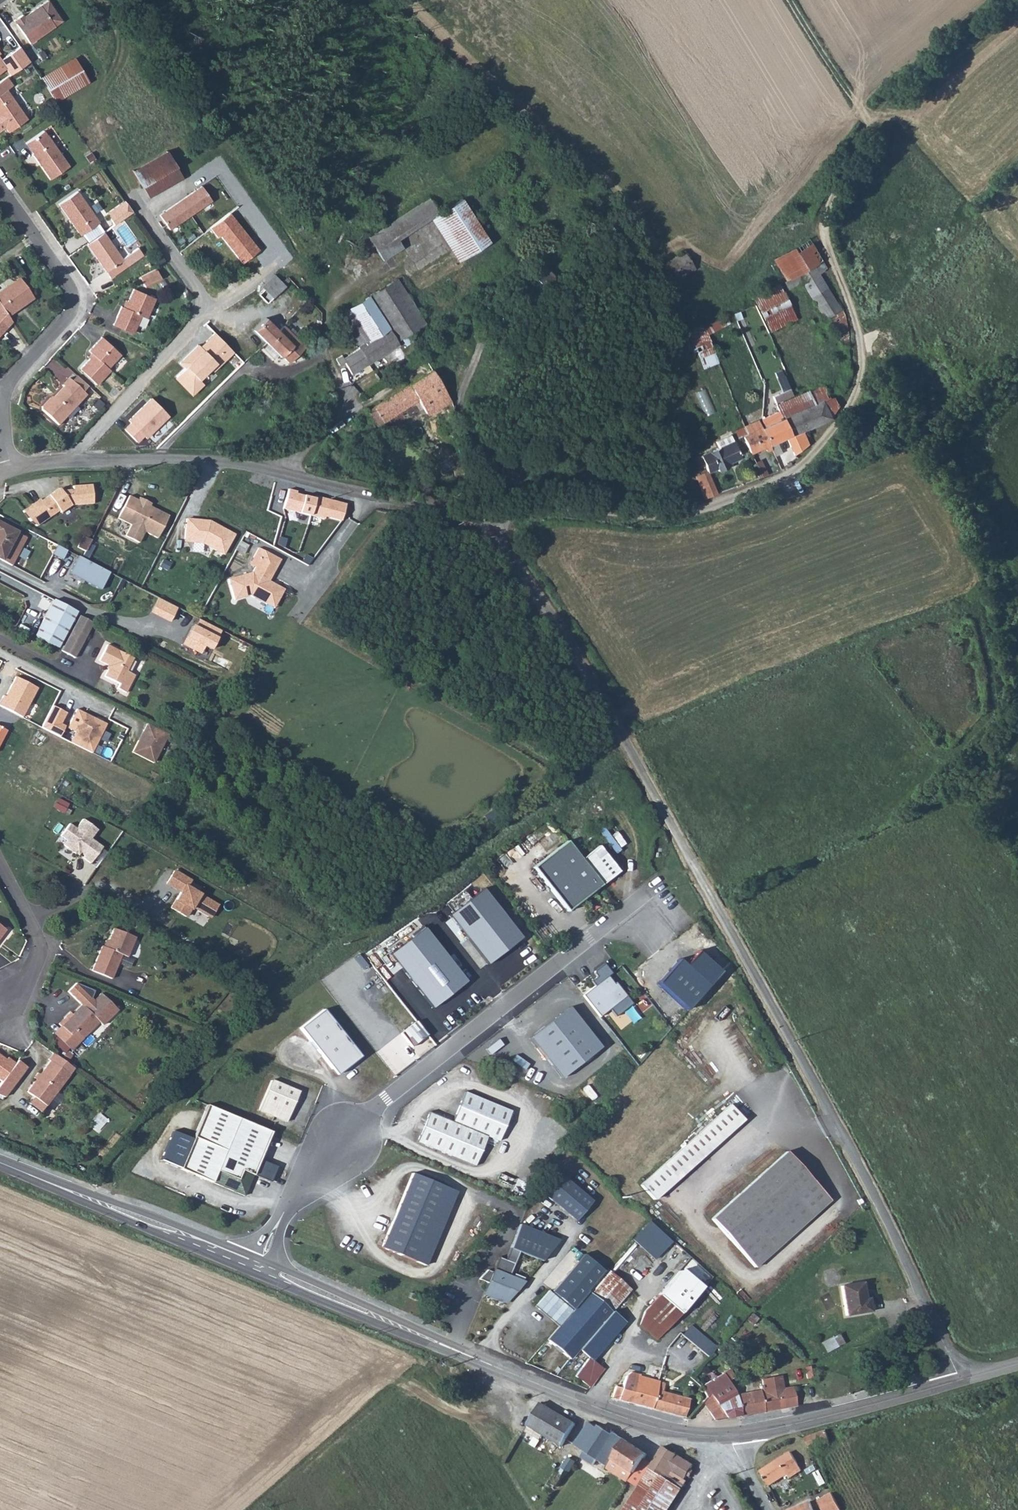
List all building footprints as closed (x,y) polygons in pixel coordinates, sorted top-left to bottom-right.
[(24,17),(22,15),(14,20),(30,43),(54,26),(49,19),(57,13),(48,0),(24,17)] [(6,68),(10,75),(30,61),(20,46),(1,59),(0,59),(0,72),(6,68)] [(88,81),(75,59),(41,78),(55,101),(88,81)] [(0,81),(0,82),(6,90),(13,85),(6,77),(0,81)] [(27,119),(6,90),(0,82),(0,130),(5,127),(8,132),(27,119)] [(46,135),(43,131),(26,143),(33,153),(32,154),(50,179),(69,166),(47,135),(46,135)] [(182,178),(166,151),(132,170),(148,197),(182,178)] [(201,186),(180,200),(191,215),(211,200),(201,186)] [(99,222),(77,191),(58,204),(80,235),(99,222)] [(429,198),(388,224),(399,237),(431,218),(438,213),(429,198)] [(489,242),(462,199),(438,213),(431,218),(458,261),(489,242)] [(191,215),(180,200),(159,215),(169,229),(191,215)] [(126,203),(106,218),(112,226),(132,212),(126,203)] [(230,212),(210,227),(217,237),(220,235),(241,263),(258,250),(230,212)] [(368,237),(377,251),(397,238),(392,232),(386,225),(368,237)] [(110,278),(143,255),(138,247),(122,259),(103,232),(86,244),(110,278)] [(383,260),(403,248),(397,238),(377,251),(383,260)] [(808,239),(774,260),(787,281),(821,260),(808,239)] [(658,268),(669,285),(694,269),(683,252),(658,268)] [(159,253),(153,257),(159,265),(165,261),(159,253)] [(787,281),(785,282),(789,289),(801,281),(825,319),(829,317),(838,339),(847,337),(848,337),(845,320),(844,320),(844,315),(841,309),(840,309),(818,273),(826,268),(821,260),(787,281)] [(145,287),(162,278),(156,267),(139,276),(145,287)] [(284,285),(274,274),(261,286),(268,293),(264,297),(268,300),(271,297),(272,297),(284,285)] [(8,317),(34,299),(19,279),(0,293),(0,306),(8,317)] [(367,297),(388,328),(370,339),(358,346),(359,348),(344,358),(341,355),(336,359),(340,365),(344,362),(352,374),(398,344),(396,340),(424,323),(397,279),(367,297)] [(779,284),(753,297),(770,332),(796,319),(779,284)] [(125,308),(121,306),(113,325),(133,333),(141,315),(146,318),(155,298),(133,289),(125,308)] [(362,328),(370,339),(388,328),(367,297),(338,316),(346,329),(348,333),(350,336),(362,328)] [(739,311),(733,314),(736,320),(742,318),(739,311)] [(266,318),(254,330),(267,344),(279,332),(278,330),(266,318)] [(704,327),(707,334),(717,329),(715,322),(704,327)] [(689,331),(697,351),(703,368),(718,362),(707,334),(704,327),(703,324),(689,331)] [(289,363),(305,347),(283,325),(278,330),(279,332),(267,344),(280,357),(282,355),(289,363)] [(358,346),(370,339),(362,328),(350,336),(357,346),(358,346)] [(200,342),(180,361),(187,368),(177,377),(194,394),(206,382),(202,379),(213,369),(215,371),(236,350),(216,330),(202,345),(200,342)] [(684,334),(692,353),(697,351),(689,331),(684,334)] [(684,334),(664,344),(672,362),(692,353),(684,334)] [(89,351),(93,355),(80,369),(97,384),(110,370),(108,368),(120,354),(101,337),(89,351)] [(109,367),(114,372),(126,362),(121,357),(109,367)] [(426,413),(430,414),(443,406),(438,397),(445,392),(432,370),(368,411),(377,426),(418,400),(426,413)] [(54,398),(50,398),(42,407),(42,410),(59,425),(86,395),(68,379),(62,385),(64,387),(54,398)] [(829,399),(822,385),(809,391),(815,405),(822,401),(829,399)] [(696,392),(703,409),(712,406),(705,388),(696,392)] [(789,389),(773,396),(776,403),(792,395),(789,389)] [(791,436),(803,430),(830,418),(822,401),(815,405),(809,391),(809,390),(781,403),(777,405),(780,411),(782,419),(791,436)] [(446,393),(439,397),(444,405),(451,401),(446,393)] [(153,394),(130,416),(133,420),(125,427),(138,440),(145,434),(148,437),(173,415),(153,394)] [(829,399),(822,401),(830,418),(837,406),(833,397),(829,399)] [(770,445),(786,437),(794,455),(809,444),(803,430),(791,436),(782,419),(780,411),(761,419),(764,427),(762,428),(770,445)] [(762,428),(758,421),(744,427),(747,435),(743,437),(750,453),(765,447),(767,451),(771,449),(770,445),(762,428)] [(727,464),(741,458),(731,435),(716,441),(718,447),(693,459),(697,467),(705,465),(707,471),(708,472),(717,468),(718,471),(728,466),(727,464)] [(707,471),(695,476),(704,499),(717,494),(708,472),(707,471)] [(40,499),(23,510),(29,519),(37,526),(59,511),(60,513),(71,506),(93,504),(92,485),(73,486),(73,490),(61,491),(60,490),(55,493),(54,492),(41,501),(40,499)] [(296,492),(288,490),(283,509),(287,510),(287,512),(291,513),(292,511),(324,520),(325,517),(341,521),(345,504),(315,496),(314,499),(296,494),(296,492)] [(138,500),(129,496),(118,518),(131,525),(125,536),(139,543),(144,532),(157,538),(169,516),(145,504),(146,501),(139,498),(138,500)] [(198,520),(186,519),(184,539),(192,540),(192,541),(203,542),(214,548),(213,550),(223,555),(234,535),(209,521),(208,524),(198,522),(198,520)] [(12,565),(27,538),(0,524),(0,559),(12,565)] [(83,536),(78,547),(85,552),(91,540),(83,536)] [(259,548),(253,558),(259,561),(252,572),(228,579),(234,600),(250,596),(266,604),(268,600),(276,604),(284,589),(269,581),(281,560),(259,548)] [(77,583),(74,589),(78,591),(81,586),(88,589),(100,567),(76,555),(65,577),(77,583)] [(158,599),(151,612),(169,621),(176,609),(158,599)] [(35,636),(58,648),(76,612),(53,600),(35,636)] [(86,635),(93,623),(80,616),(73,628),(86,635)] [(220,631),(202,622),(198,629),(192,626),(184,643),(201,651),(204,646),(210,649),(220,631)] [(74,658),(86,635),(73,628),(61,651),(74,658)] [(107,645),(99,661),(110,666),(104,677),(119,684),(117,688),(126,693),(135,675),(127,671),(133,658),(107,645)] [(16,678),(7,697),(4,696),(0,703),(0,706),(24,718),(38,689),(16,678)] [(106,724),(85,713),(81,721),(83,722),(78,732),(76,731),(70,742),(92,753),(106,724)] [(168,735),(147,724),(143,731),(145,732),(140,742),(138,741),(132,753),(154,763),(168,735)] [(8,731),(0,727),(0,747),(8,731)] [(497,808),(489,815),(492,819),(501,813),(497,808)] [(69,824),(60,836),(67,841),(63,845),(78,856),(80,853),(84,856),(82,858),(90,863),(102,847),(91,839),(97,830),(83,819),(76,829),(69,824)] [(581,860),(567,842),(533,869),(567,911),(618,872),(598,846),(581,860)] [(179,894),(170,909),(187,919),(193,909),(211,919),(218,906),(188,889),(192,881),(174,871),(166,886),(179,894)] [(484,891),(450,918),(487,967),(522,940),(484,891)] [(423,928),(390,953),(430,1007),(464,982),(423,928)] [(106,948),(102,946),(92,971),(112,979),(121,955),(127,957),(135,937),(114,929),(106,948)] [(679,961),(659,984),(688,1009),(721,971),(698,952),(685,967),(679,961)] [(608,976),(583,995),(599,1017),(626,996),(616,982),(614,984),(608,976)] [(72,1015),(70,1012),(59,1024),(61,1027),(70,1035),(75,1031),(82,1039),(98,1022),(102,1025),(117,1010),(101,994),(86,1009),(82,1005),(72,1015)] [(323,1010),(300,1028),(332,1069),(343,1070),(360,1057),(323,1010)] [(570,1010),(530,1041),(562,1081),(602,1050),(570,1010)] [(416,1021),(400,1034),(411,1047),(427,1035),(416,1021)] [(61,1027),(54,1034),(71,1050),(82,1039),(75,1031),(70,1035),(61,1027)] [(27,1092),(34,1097),(46,1106),(74,1069),(53,1053),(48,1060),(50,1061),(27,1092)] [(2,1082),(15,1064),(8,1058),(6,1060),(0,1056),(0,1080),(2,1082)] [(26,1067),(17,1061),(15,1064),(2,1082),(0,1084),(0,1098),(5,1097),(26,1067)] [(299,1092),(271,1081),(258,1110),(286,1122),(299,1092)] [(416,1142),(474,1166),(486,1137),(498,1141),(511,1112),(464,1092),(452,1122),(429,1112),(416,1142)] [(42,1112),(46,1106),(34,1097),(30,1103),(42,1112)] [(180,1169),(244,1196),(271,1132),(206,1105),(180,1169)] [(730,1105),(685,1144),(698,1159),(743,1120),(730,1105)] [(698,1159),(685,1144),(684,1143),(680,1146),(683,1149),(641,1185),(654,1199),(698,1159)] [(829,1201),(786,1153),(711,1220),(754,1268),(783,1242),(766,1223),(794,1198),(811,1217),(829,1201)] [(381,1248),(416,1262),(447,1188),(412,1174),(381,1248)] [(562,1177),(546,1196),(575,1221),(592,1201),(562,1177)] [(456,1192),(447,1188),(416,1262),(425,1265),(456,1192)] [(766,1223),(783,1242),(811,1217),(794,1198),(766,1223)] [(647,1220),(631,1239),(654,1259),(669,1240),(647,1220)] [(484,1291),(508,1301),(524,1282),(509,1276),(519,1252),(541,1261),(559,1240),(519,1224),(505,1260),(498,1257),(492,1272),(487,1270),(479,1279),(488,1283),(484,1291)] [(534,1305),(560,1326),(588,1293),(604,1273),(582,1251),(534,1305)] [(639,1324),(657,1340),(702,1286),(683,1270),(650,1305),(639,1324)] [(604,1273),(588,1293),(608,1309),(625,1290),(604,1273)] [(865,1302),(862,1283),(841,1286),(846,1316),(871,1312),(869,1301),(865,1302)] [(418,1296),(410,1293),(408,1298),(416,1301),(418,1296)] [(548,1340),(570,1359),(579,1348),(611,1312),(608,1309),(588,1293),(560,1326),(548,1340)] [(623,1322),(611,1312),(579,1348),(592,1359),(623,1322)] [(691,1324),(682,1334),(707,1356),(716,1347),(691,1324)] [(821,1342),(827,1353),(844,1344),(839,1333),(821,1342)] [(587,1359),(574,1377),(589,1388),(602,1370),(587,1359)] [(728,1381),(734,1377),(730,1370),(723,1374),(728,1381)] [(616,1388),(613,1398),(683,1417),(688,1400),(662,1392),(664,1384),(639,1377),(639,1375),(630,1373),(625,1376),(621,1390),(616,1388)] [(706,1388),(703,1390),(706,1398),(702,1402),(715,1420),(740,1416),(736,1396),(728,1381),(723,1374),(704,1385),(706,1388)] [(760,1386),(761,1392),(736,1396),(740,1416),(796,1406),(793,1387),(783,1389),(780,1376),(761,1379),(763,1386),(760,1386)] [(576,1424),(541,1403),(528,1426),(563,1446),(576,1424)] [(598,1428),(589,1422),(575,1445),(584,1451),(598,1428)] [(597,1460),(608,1467),(614,1459),(635,1474),(648,1455),(614,1433),(613,1435),(600,1426),(598,1428),(584,1451),(597,1460)] [(624,1509),(669,1509),(688,1481),(685,1480),(694,1465),(664,1447),(624,1509)] [(597,1460),(584,1451),(581,1457),(594,1466),(597,1460)] [(791,1452),(760,1472),(769,1486),(788,1474),(790,1478),(802,1471),(800,1467),(791,1452)] [(823,1509),(841,1509),(833,1493),(818,1501),(823,1509)]
